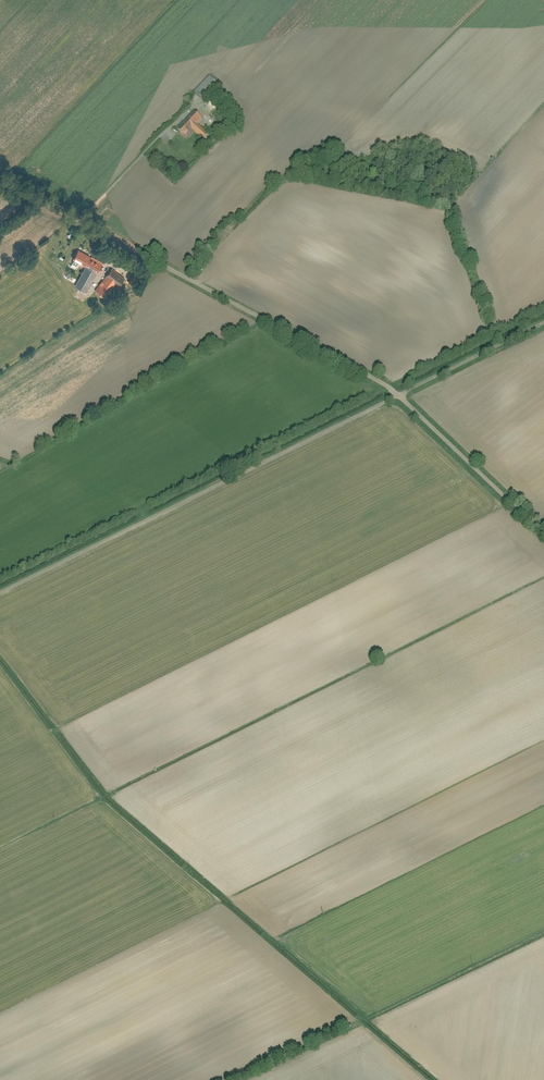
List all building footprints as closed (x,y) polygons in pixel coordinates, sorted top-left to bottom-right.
[(207,78),(193,93),(203,102),(217,87),(207,78)] [(205,132),(196,123),(199,120),(191,113),(175,130),(183,137),(189,131),(198,139),(205,132)] [(83,267),(75,282),(86,288),(101,262),(77,249),(71,260),(83,267)] [(201,261),(194,269),(199,274),(206,266),(201,261)] [(110,272),(94,292),(102,299),(118,279),(110,272)]
